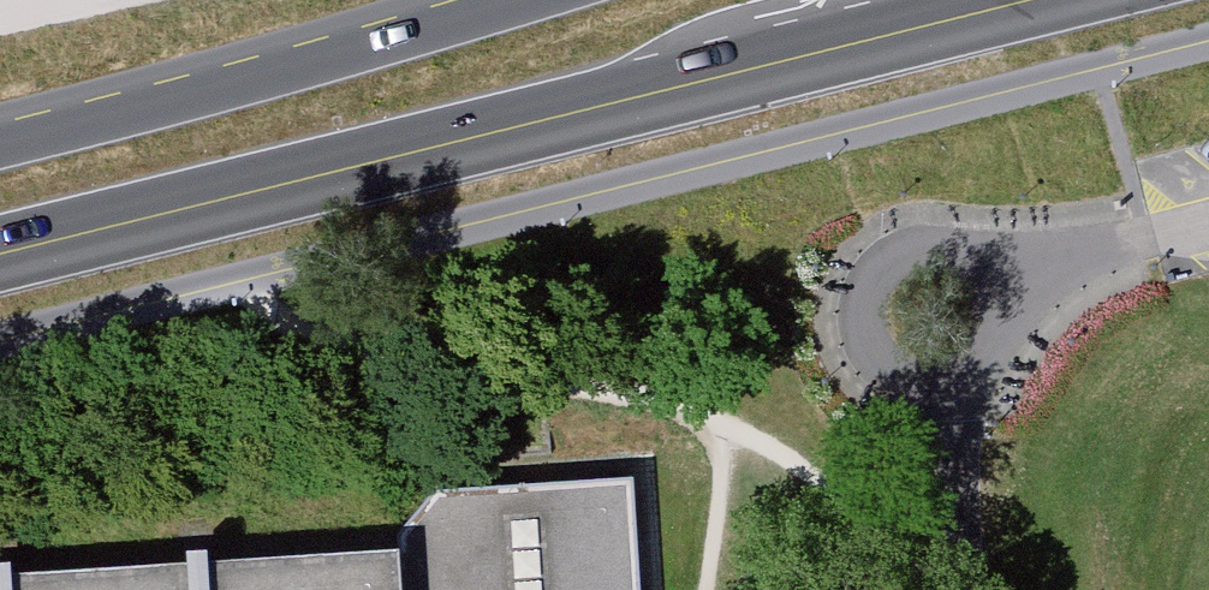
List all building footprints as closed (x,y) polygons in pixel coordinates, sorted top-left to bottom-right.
[(401,578),(204,589),(636,589),(628,494),(453,508),(401,578)]
